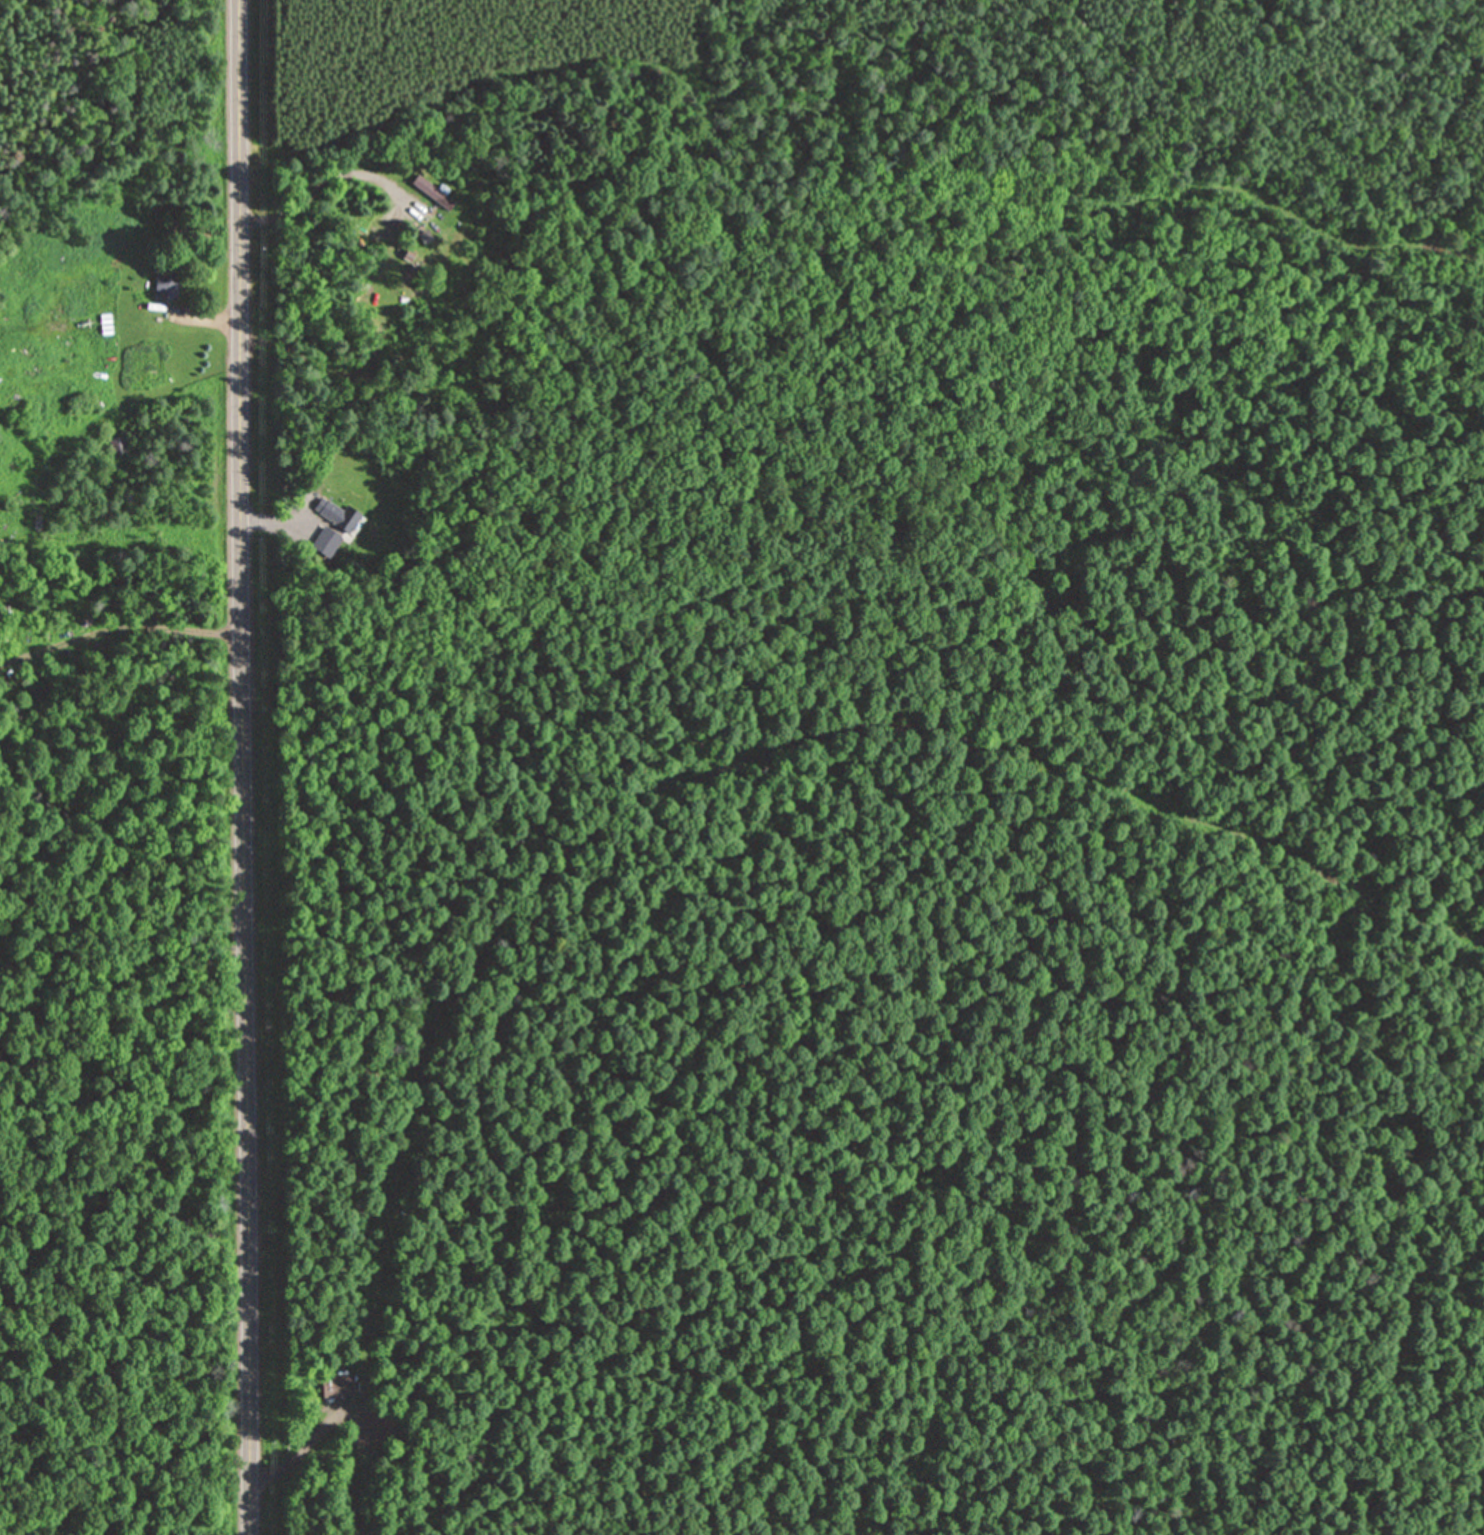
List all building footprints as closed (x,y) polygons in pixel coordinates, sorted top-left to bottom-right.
[(408,182),(446,210),(452,201),(415,173),(408,182)] [(155,297),(178,297),(178,265),(155,265),(155,297)] [(124,437),(109,437),(109,452),(125,452),(124,437)] [(360,515),(319,496),(312,513),(353,531),(360,515)]
